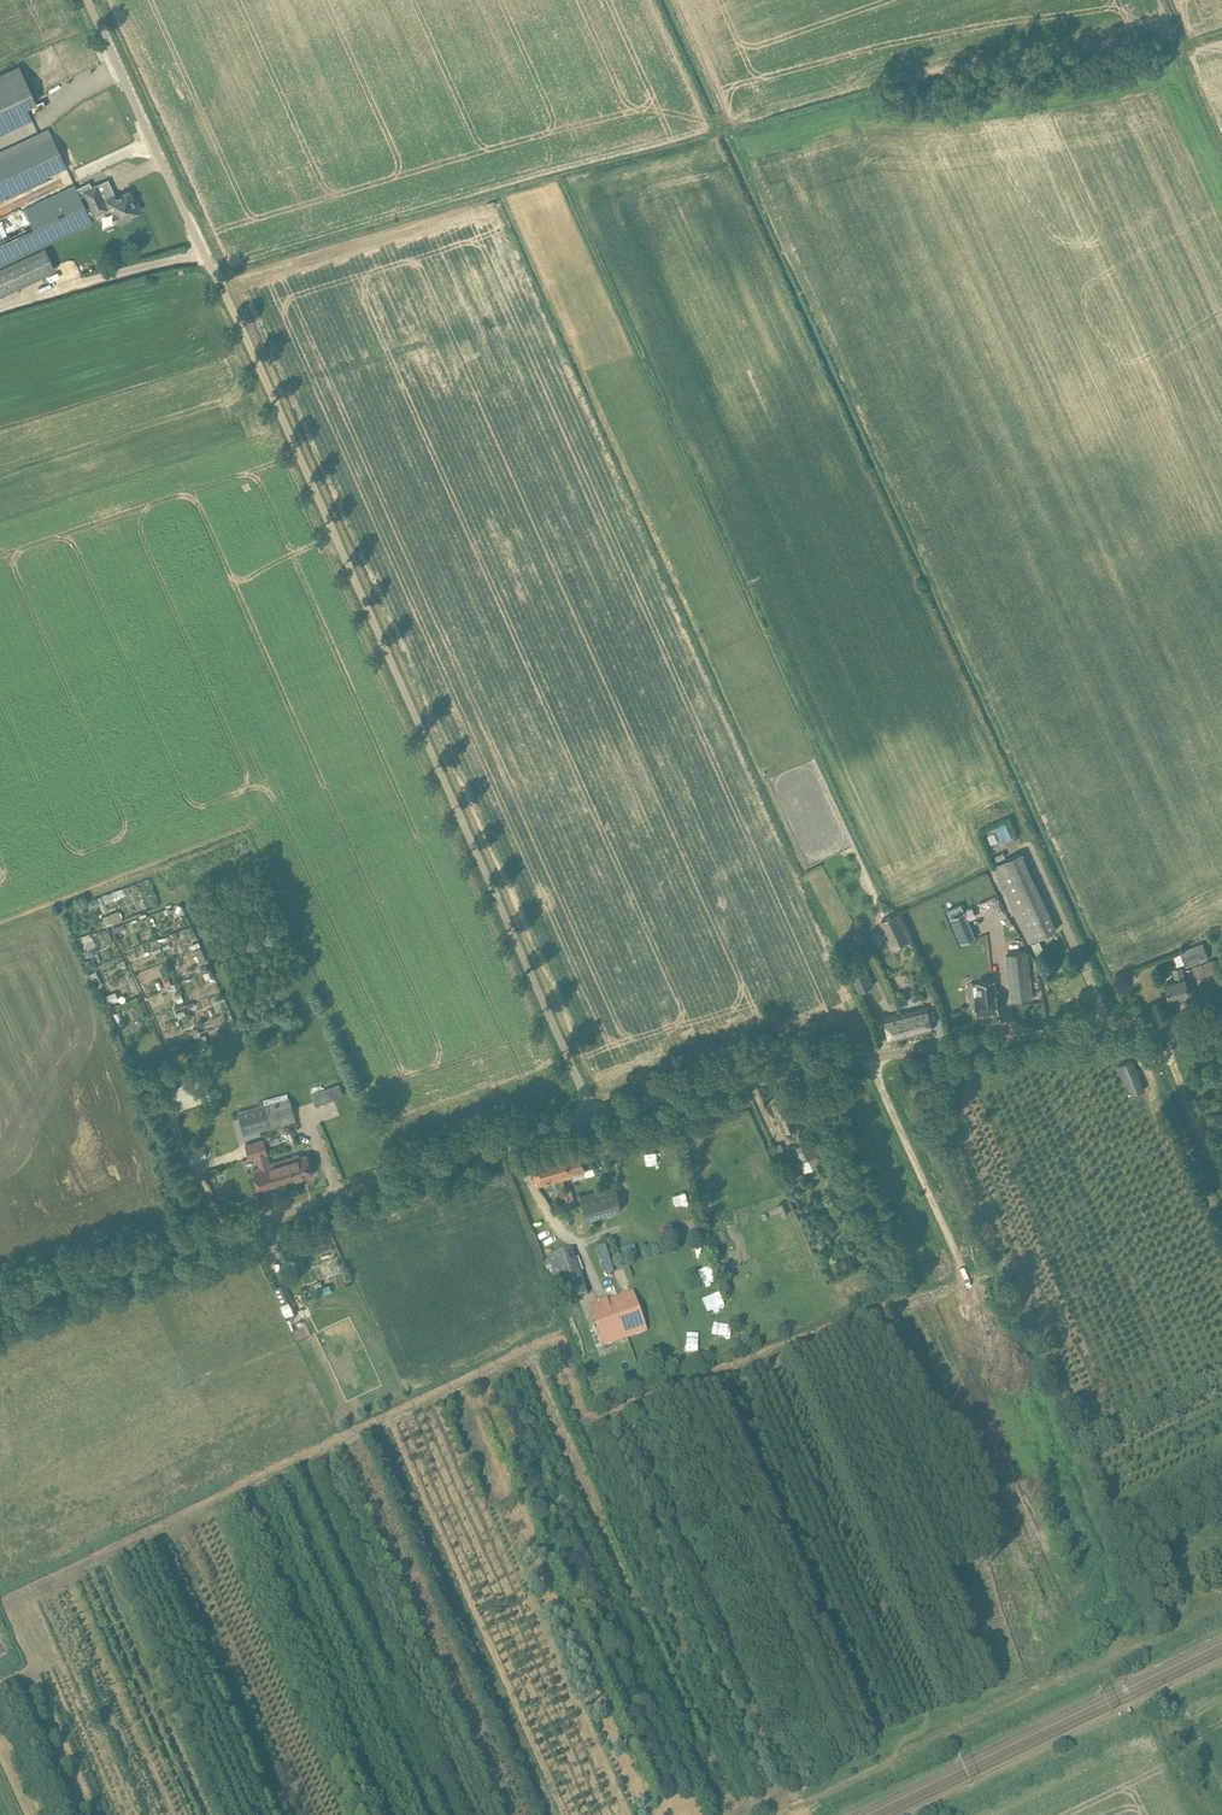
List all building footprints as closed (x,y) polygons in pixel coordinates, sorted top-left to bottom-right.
[(19,65),(0,74),(0,133),(31,119),(26,107),(36,102),(19,65)] [(0,150),(0,197),(4,195),(8,193),(45,176),(55,171),(66,166),(51,135),(48,128),(0,150)] [(92,186),(82,191),(83,193),(94,215),(110,208),(112,212),(115,210),(120,220),(129,215),(141,210),(138,204),(135,206),(128,190),(116,196),(114,193),(103,199),(100,193),(112,187),(108,179),(96,185),(96,184),(92,186)] [(0,220),(0,266),(81,227),(92,222),(90,217),(94,215),(83,193),(82,191),(92,186),(90,181),(76,188),(74,185),(34,204),(33,200),(22,205),(24,209),(0,220)] [(43,248),(0,269),(0,296),(53,271),(43,248)] [(1003,852),(995,855),(997,860),(1005,856),(1003,852)] [(95,898),(98,906),(124,894),(121,886),(95,898)] [(1042,899),(1015,911),(1024,931),(1029,942),(1056,930),(1051,919),(1042,899)] [(107,924),(121,919),(118,909),(104,914),(107,924)] [(964,913),(949,919),(960,945),(974,939),(964,913)] [(895,914),(881,920),(893,946),(907,940),(895,914)] [(123,923),(112,928),(114,932),(125,928),(123,923)] [(91,936),(77,942),(79,948),(88,945),(95,942),(93,936),(91,936)] [(1039,941),(1032,944),(1036,953),(1043,950),(1039,941)] [(1204,942),(1181,951),(1187,967),(1210,958),(1204,942)] [(201,947),(195,950),(201,963),(207,960),(201,947)] [(1014,953),(1006,954),(1010,989),(1012,1001),(1032,998),(1026,952),(1014,953)] [(1212,961),(1193,968),(1197,979),(1216,972),(1212,961)] [(165,963),(136,971),(142,992),(159,987),(157,977),(168,974),(165,963)] [(863,963),(848,970),(858,992),(874,985),(863,963)] [(1176,981),(1165,983),(1169,999),(1188,994),(1185,979),(1184,979),(1181,968),(1174,970),(1176,981)] [(211,970),(205,972),(208,978),(214,976),(211,970)] [(96,971),(90,974),(96,988),(103,985),(96,971)] [(979,996),(969,997),(970,1007),(975,1006),(976,1014),(978,1013),(978,1016),(986,1015),(985,1012),(999,1011),(997,994),(996,994),(994,979),(977,981),(979,996)] [(1198,987),(1205,1007),(1221,1001),(1221,979),(1198,987)] [(926,1006),(899,1014),(905,1037),(914,1034),(914,1032),(921,1031),(923,1032),(933,1029),(926,1006)] [(899,1014),(884,1018),(890,1041),(905,1037),(899,1014)] [(199,1031),(193,1033),(199,1050),(205,1048),(204,1046),(200,1036),(199,1031)] [(770,1031),(754,1035),(756,1044),(772,1041),(770,1031)] [(1132,1059),(1117,1066),(1129,1095),(1144,1089),(1132,1059)] [(339,1085),(311,1095),(315,1106),(343,1096),(339,1085)] [(788,1097),(772,1103),(783,1131),(798,1125),(788,1097)] [(290,1099),(240,1113),(246,1133),(296,1119),(290,1099)] [(288,1132),(292,1131),(289,1124),(282,1126),(284,1131),(288,1132)] [(263,1138),(244,1144),(249,1159),(256,1157),(259,1167),(253,1169),(260,1190),(286,1182),(279,1161),(269,1164),(266,1154),(267,1154),(263,1138)] [(649,1151),(646,1138),(628,1142),(631,1156),(649,1151)] [(809,1140),(794,1147),(805,1172),(820,1165),(809,1140)] [(781,1142),(774,1145),(789,1176),(795,1174),(789,1161),(786,1162),(784,1156),(787,1155),(781,1142)] [(580,1148),(531,1163),(534,1174),(537,1185),(572,1175),(573,1180),(586,1176),(584,1169),(584,1168),(585,1168),(583,1160),(580,1148)] [(299,1155),(279,1161),(286,1182),(313,1174),(308,1155),(299,1157),(299,1155)] [(615,1187),(580,1196),(586,1218),(620,1209),(615,1187)] [(605,1245),(598,1247),(606,1274),(613,1272),(605,1245)] [(635,1247),(621,1251),(623,1259),(637,1255),(635,1247)] [(572,1249),(548,1257),(564,1303),(587,1295),(579,1272),(575,1258),(572,1249)] [(290,1268),(296,1266),(298,1265),(295,1259),(282,1264),(284,1271),(290,1268)] [(726,1270),(725,1263),(718,1265),(719,1272),(726,1270)] [(708,1268),(697,1270),(700,1284),(711,1282),(708,1268)] [(623,1270),(616,1273),(622,1287),(628,1284),(623,1270)] [(283,1283),(273,1287),(281,1304),(286,1315),(295,1311),(290,1300),(291,1299),(283,1283)] [(633,1290),(590,1306),(604,1347),(647,1331),(633,1290)] [(705,1300),(708,1312),(720,1308),(717,1297),(705,1300)]
